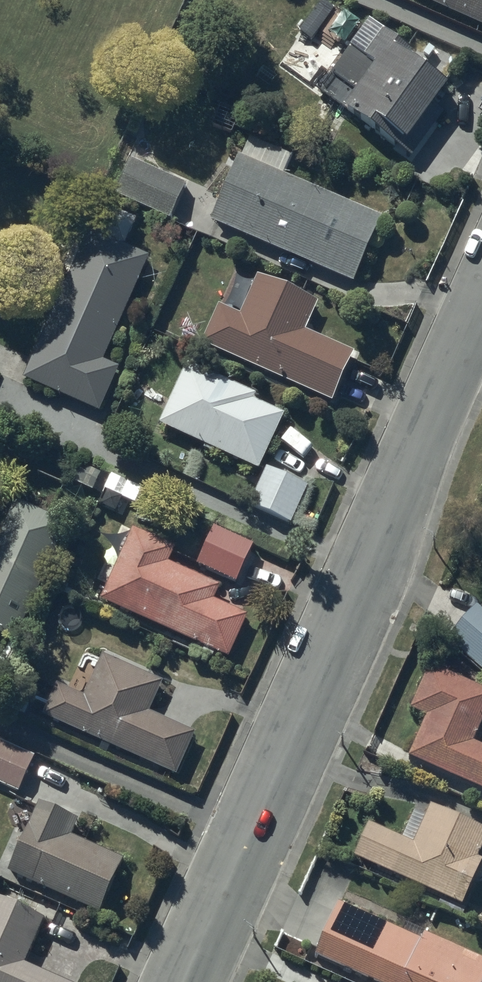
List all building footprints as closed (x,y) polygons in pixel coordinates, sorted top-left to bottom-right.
[(481,32),(481,0),(412,0),(481,32)] [(412,158),(444,112),(438,107),(449,91),(408,63),(414,54),(369,23),(333,75),(342,81),(331,97),(350,110),(347,113),(412,158)] [(379,214),(235,152),(207,217),(350,280),(379,214)] [(188,182),(130,157),(115,193),(173,218),(188,182)] [(124,374),(103,365),(149,265),(93,239),(25,385),(103,421),(124,374)] [(319,298),(259,272),(241,312),(220,302),(202,342),(336,401),(358,351),(305,328),(319,298)] [(254,390),(185,356),(156,420),(256,467),(282,411),(252,396),(254,390)] [(292,520),(308,482),(266,464),(250,503),(292,520)] [(112,483),(82,469),(73,487),(106,502),(101,511),(115,517),(122,502),(107,494),(112,483)] [(13,502),(0,535),(0,643),(15,649),(66,523),(13,502)] [(250,542),(210,524),(193,562),(233,579),(250,542)] [(134,535),(101,607),(204,653),(202,659),(213,664),(215,658),(229,664),(248,622),(215,607),(221,593),(171,570),(178,554),(134,535)] [(475,603),(444,639),(481,671),(481,609),(475,603)] [(58,690),(44,722),(177,782),(178,779),(197,787),(203,775),(184,766),(197,739),(150,717),(163,688),(104,661),(85,702),(58,690)] [(431,663),(412,708),(428,714),(410,756),(481,787),(481,745),(474,742),(481,722),(481,685),(431,663)] [(0,747),(0,790),(19,799),(35,763),(0,747)] [(39,805),(8,874),(100,916),(124,862),(72,839),(79,823),(39,805)] [(431,805),(426,815),(415,809),(401,838),(371,824),(356,856),(463,906),(481,866),(481,859),(478,858),(481,849),(481,829),(431,805)] [(315,956),(373,981),(481,981),(481,957),(426,932),(422,941),(339,903),(315,956)] [(25,971),(44,926),(0,907),(0,981),(50,981),(25,971)]
